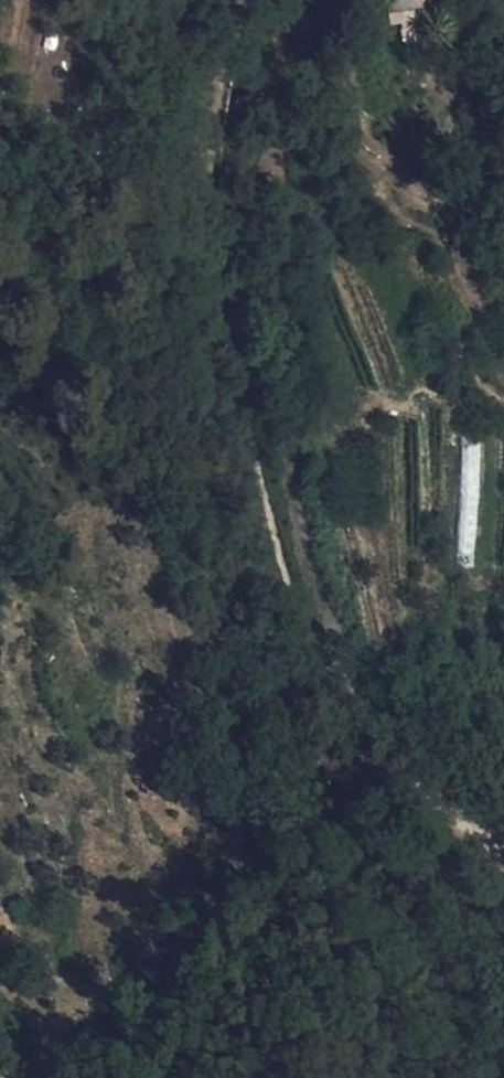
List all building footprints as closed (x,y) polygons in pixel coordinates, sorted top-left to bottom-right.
[(417,26),(412,0),(386,0),(389,16),(398,17),(399,29),(417,26)]
